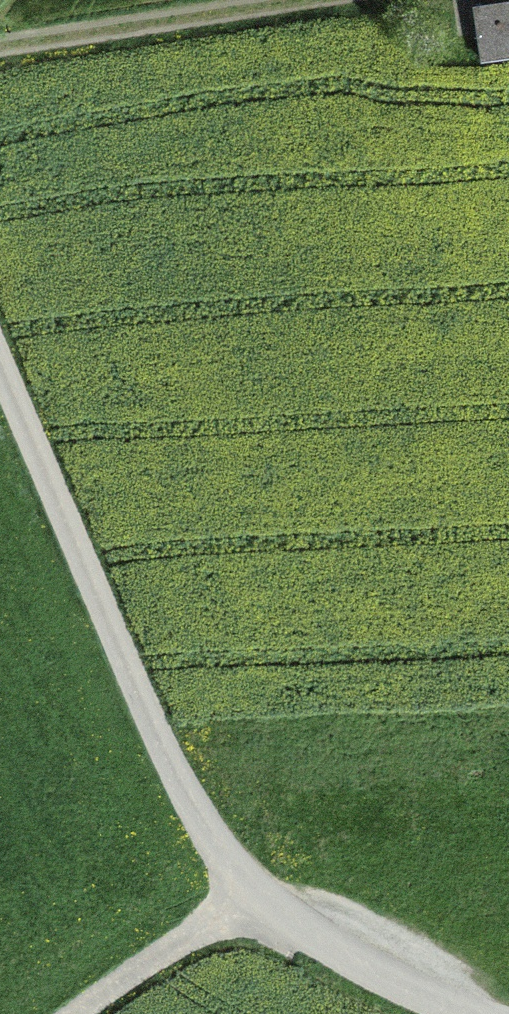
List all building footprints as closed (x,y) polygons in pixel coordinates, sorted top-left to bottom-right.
[(472,5),(479,63),(508,59),(508,0),(472,5)]
